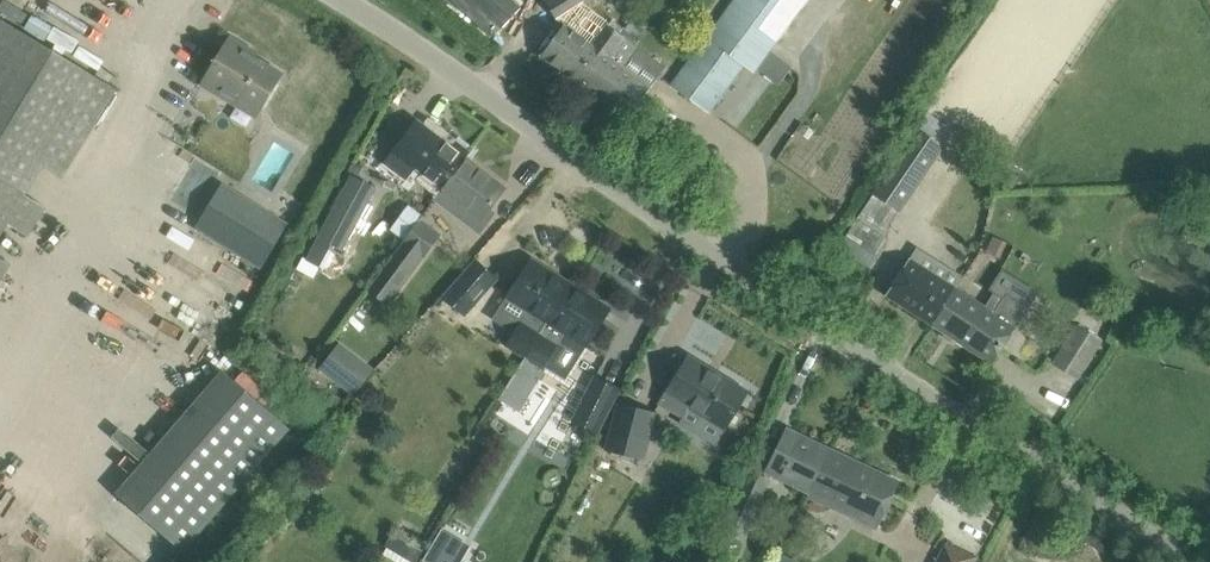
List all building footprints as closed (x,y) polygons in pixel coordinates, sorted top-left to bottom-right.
[(560,18),(588,0),(548,0),(560,18)] [(801,8),(806,0),(735,0),(673,85),(709,112),(744,64),(754,72),(801,8)] [(627,53),(634,44),(658,11),(645,1),(621,34),(607,24),(592,44),(564,24),(541,55),(576,80),(598,50),(609,58),(610,57),(618,46),(627,53)] [(0,16),(0,234),(8,222),(29,234),(46,205),(27,194),(44,165),(64,177),(118,87),(0,16)] [(256,117),(269,94),(282,74),(244,51),(246,47),(230,37),(202,85),(256,117)] [(651,87),(610,57),(609,58),(598,50),(576,80),(627,118),(651,87)] [(441,189),(465,158),(466,157),(417,120),(393,152),(394,153),(385,165),(405,180),(414,168),(441,189)] [(901,211),(946,145),(918,126),(873,192),(901,211)] [(434,199),(479,232),(493,213),(488,209),(504,188),(465,158),(441,189),(434,199)] [(351,175),(305,259),(320,267),(332,245),(342,250),(375,188),(358,178),(351,175)] [(218,180),(190,225),(258,269),(287,223),(218,180)] [(418,220),(422,216),(398,198),(381,222),(375,229),(383,236),(372,252),(386,263),(418,220)] [(388,301),(437,235),(418,220),(386,263),(368,287),(388,301)] [(11,264),(0,257),(0,282),(11,264)] [(506,345),(525,357),(571,284),(530,258),(506,296),(528,310),(506,345)] [(885,295),(932,325),(955,289),(908,259),(885,295)] [(443,298),(464,316),(497,278),(477,260),(443,298)] [(566,333),(587,346),(611,309),(571,284),(525,357),(499,397),(518,409),(566,333)] [(984,307),(955,289),(932,325),(992,363),(1014,328),(1012,327),(1015,323),(1017,324),(1027,308),(1006,295),(1004,299),(994,292),(984,307)] [(1054,362),(1078,376),(1095,349),(1101,352),(1107,341),(1104,340),(1105,339),(1078,323),(1054,362)] [(355,394),(373,371),(339,345),(321,369),(355,394)] [(688,407),(726,430),(748,393),(687,356),(659,401),(682,416),(688,407)] [(183,556),(286,428),(210,368),(107,496),(183,556)] [(619,388),(595,376),(572,422),(596,434),(619,388)] [(619,403),(607,451),(642,460),(654,412),(619,403)] [(787,430),(776,451),(767,472),(809,492),(807,495),(808,496),(830,450),(787,430)] [(647,471),(671,479),(681,450),(657,442),(647,471)] [(830,450),(808,496),(877,528),(899,483),(830,450)] [(423,561),(461,561),(470,547),(441,530),(423,561)] [(381,553),(400,561),(420,561),(426,548),(391,532),(381,553)] [(978,555),(947,540),(937,561),(975,561),(978,555)]
